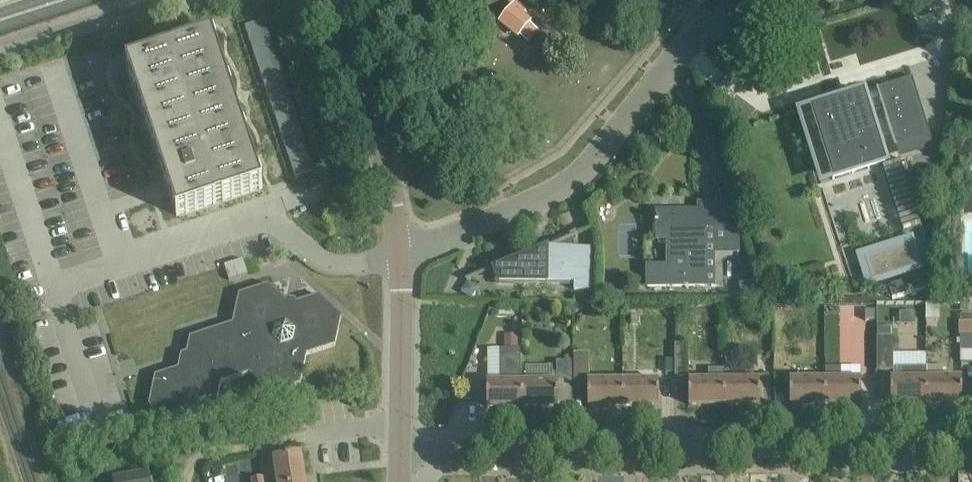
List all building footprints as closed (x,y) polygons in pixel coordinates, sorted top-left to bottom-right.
[(511,1),(496,17),(525,44),(540,28),(511,1)] [(264,20),(245,27),(295,177),(314,171),(264,20)] [(212,37),(126,65),(176,216),(262,187),(212,37)] [(864,93),(811,109),(833,179),(885,163),(866,102),(881,98),(895,145),(929,134),(913,78),(878,88),(879,92),(865,96),(864,93)] [(900,160),(883,165),(904,231),(921,226),(900,160)] [(964,193),(964,216),(971,215),(971,193),(964,193)] [(727,234),(727,223),(727,203),(699,203),(699,211),(657,212),(658,218),(655,218),(655,223),(658,223),(658,240),(670,239),(670,254),(667,254),(668,266),(648,266),(648,286),(688,286),(688,274),(706,274),(705,235),(727,234)] [(924,269),(913,235),(856,253),(867,288),(924,269)] [(591,291),(591,268),(591,248),(576,248),(571,237),(494,268),(501,287),(548,287),(549,283),(574,283),(574,291),(591,291)] [(739,284),(740,300),(756,299),(755,283),(739,284)] [(286,301),(286,300),(268,285),(239,294),(233,323),(249,374),(271,394),(301,384),(307,355),(335,346),(342,316),(319,295),(295,303),(286,301)] [(940,302),(926,302),(926,321),(940,321),(940,302)] [(876,320),(875,311),(866,311),(866,320),(876,320)] [(639,315),(631,316),(631,324),(639,324),(639,315)] [(959,322),(959,335),(961,335),(961,362),(971,362),(971,322),(961,322),(959,322)] [(221,383),(249,374),(233,323),(190,337),(184,367),(155,376),(149,406),(172,426),(215,412),(221,383)] [(877,328),(877,336),(878,336),(879,337),(892,337),(892,328),(877,328)] [(877,336),(875,336),(876,371),(893,371),(893,378),(891,378),(891,403),(927,403),(926,367),(902,367),(902,365),(894,366),(894,337),(892,337),(879,337),(878,336),(877,336)] [(689,344),(675,344),(675,376),(689,376),(689,370),(689,344)] [(488,382),(487,382),(487,407),(523,406),(522,382),(521,382),(521,349),(500,349),(500,382),(488,382)] [(760,379),(740,379),(740,350),(724,351),(725,405),(760,404),(760,379)] [(659,380),(643,380),(643,370),(645,370),(645,351),(623,352),(623,370),(623,380),(624,405),(659,405),(659,380)] [(709,379),(689,380),(689,405),(725,405),(724,351),(723,351),(724,369),(709,370),(709,379)] [(556,381),(522,382),(523,406),(558,406),(558,381),(572,381),(572,362),(556,362),(556,381)] [(962,378),(946,378),(946,366),(926,367),(927,403),(962,403),(962,378)] [(861,378),(842,378),(841,367),(825,368),(825,379),(826,404),(861,403),(861,378)] [(790,404),(826,404),(825,379),(790,379),(790,404)] [(588,406),(624,405),(623,380),(588,381),(588,406)] [(302,454),(274,458),(277,481),(306,481),(302,454)] [(149,473),(113,479),(114,481),(151,481),(149,473)]
